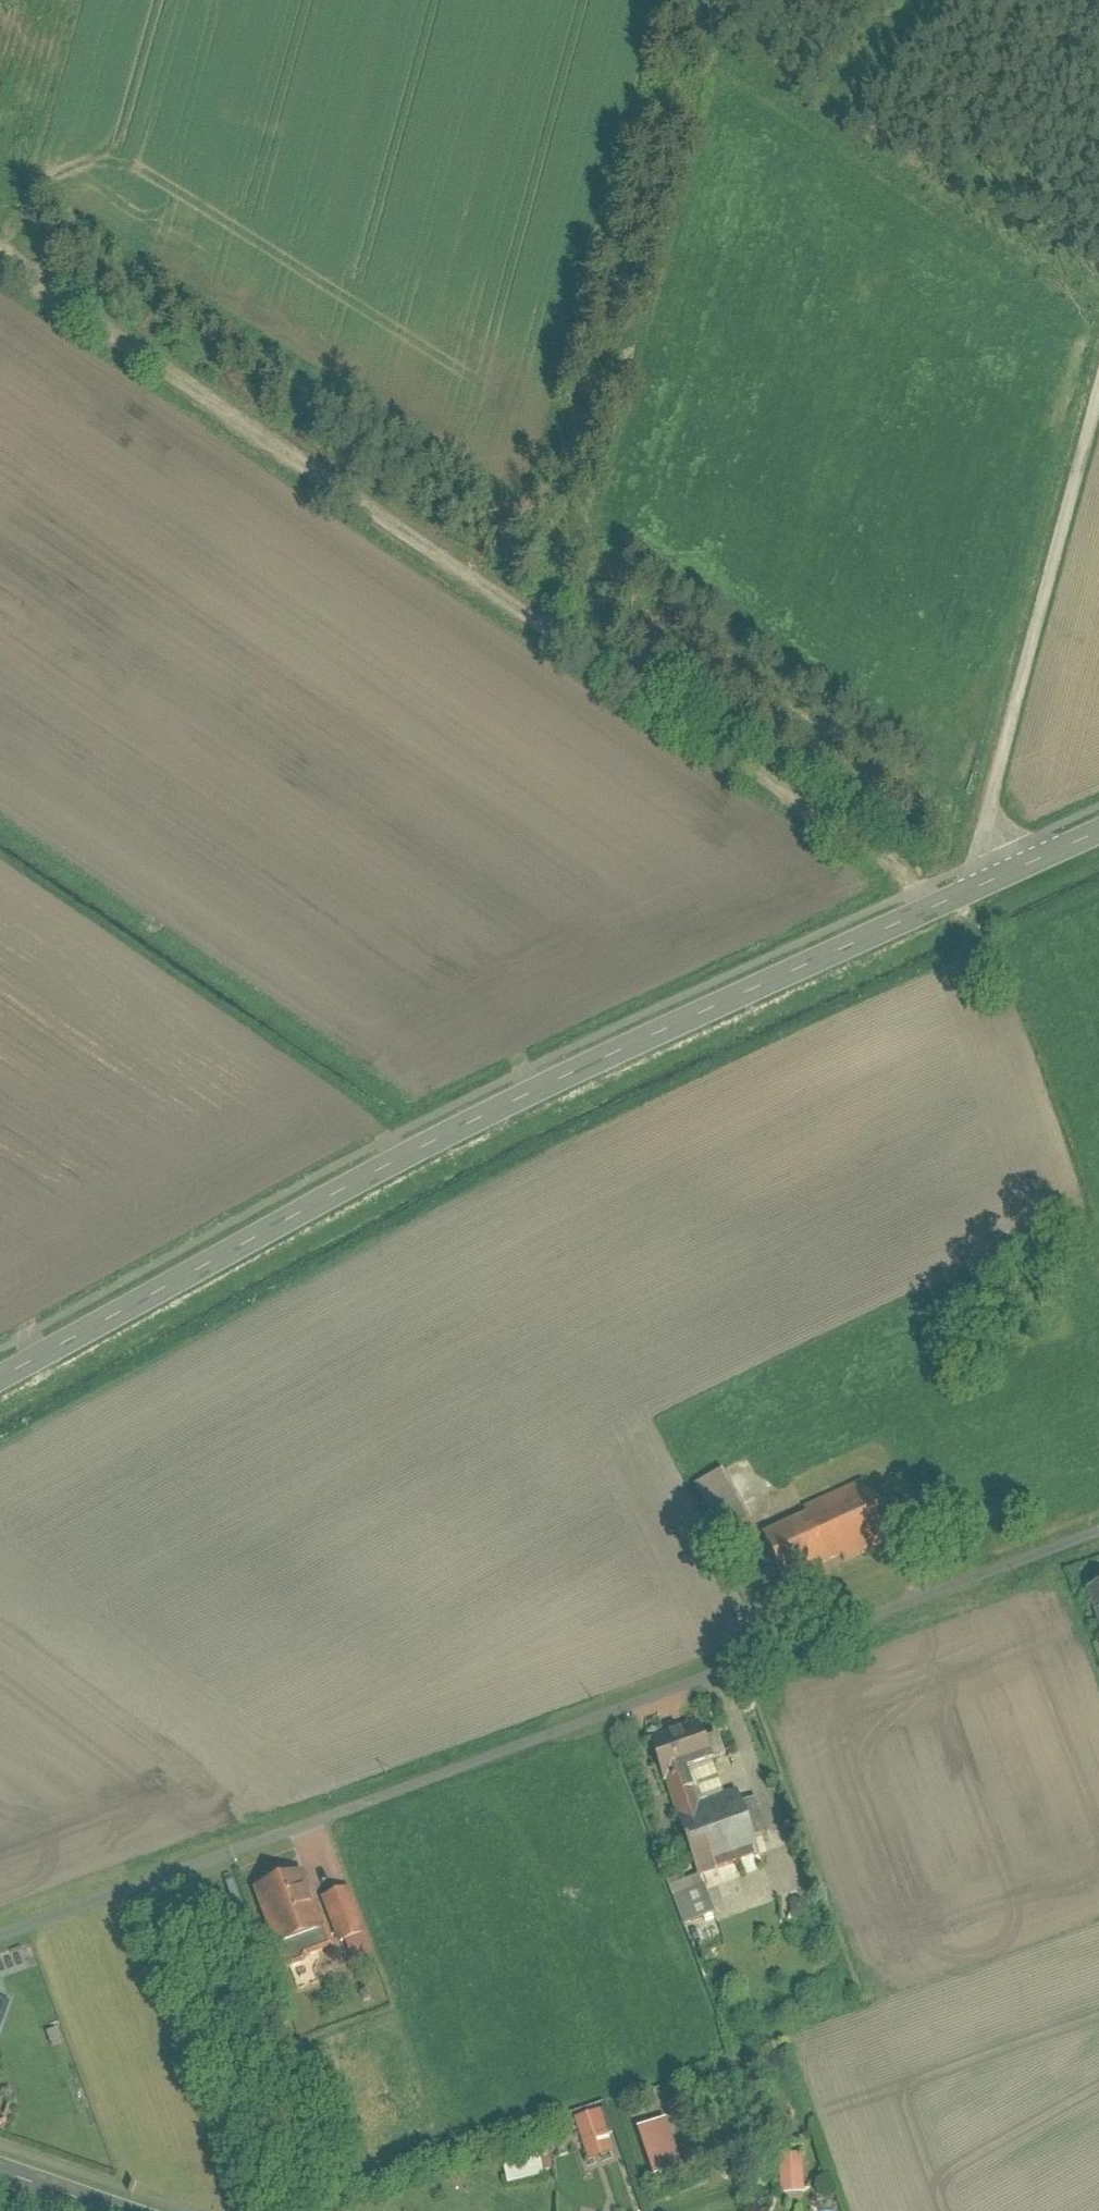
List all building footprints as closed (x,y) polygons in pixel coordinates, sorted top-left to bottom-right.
[(695,1484),(730,1547),(757,1532),(721,1469),(695,1484)] [(862,1484),(801,1509),(805,1517),(763,1534),(783,1581),(840,1558),(841,1562),(887,1544),(862,1484)] [(1078,1587),(1098,1643),(1098,1579),(1078,1587)] [(696,1717),(643,1736),(694,1875),(755,1852),(735,1797),(705,1808),(691,1770),(713,1762),(696,1717)] [(302,1872),(254,1889),(275,1947),(324,1930),(302,1872)] [(683,1925),(714,1914),(701,1875),(669,1886),(683,1925)] [(346,1888),(322,1897),(339,1942),(346,1939),(363,1933),(346,1888)] [(363,1933),(346,1939),(354,1961),(371,1955),(363,1933)] [(588,2160),(616,2152),(602,2108),(574,2116),(588,2160)] [(651,2175),(682,2168),(670,2118),(638,2126),(651,2175)] [(784,2146),(761,2147),(762,2184),(785,2183),(784,2146)] [(504,2161),(507,2181),(544,2176),(541,2156),(504,2161)]
